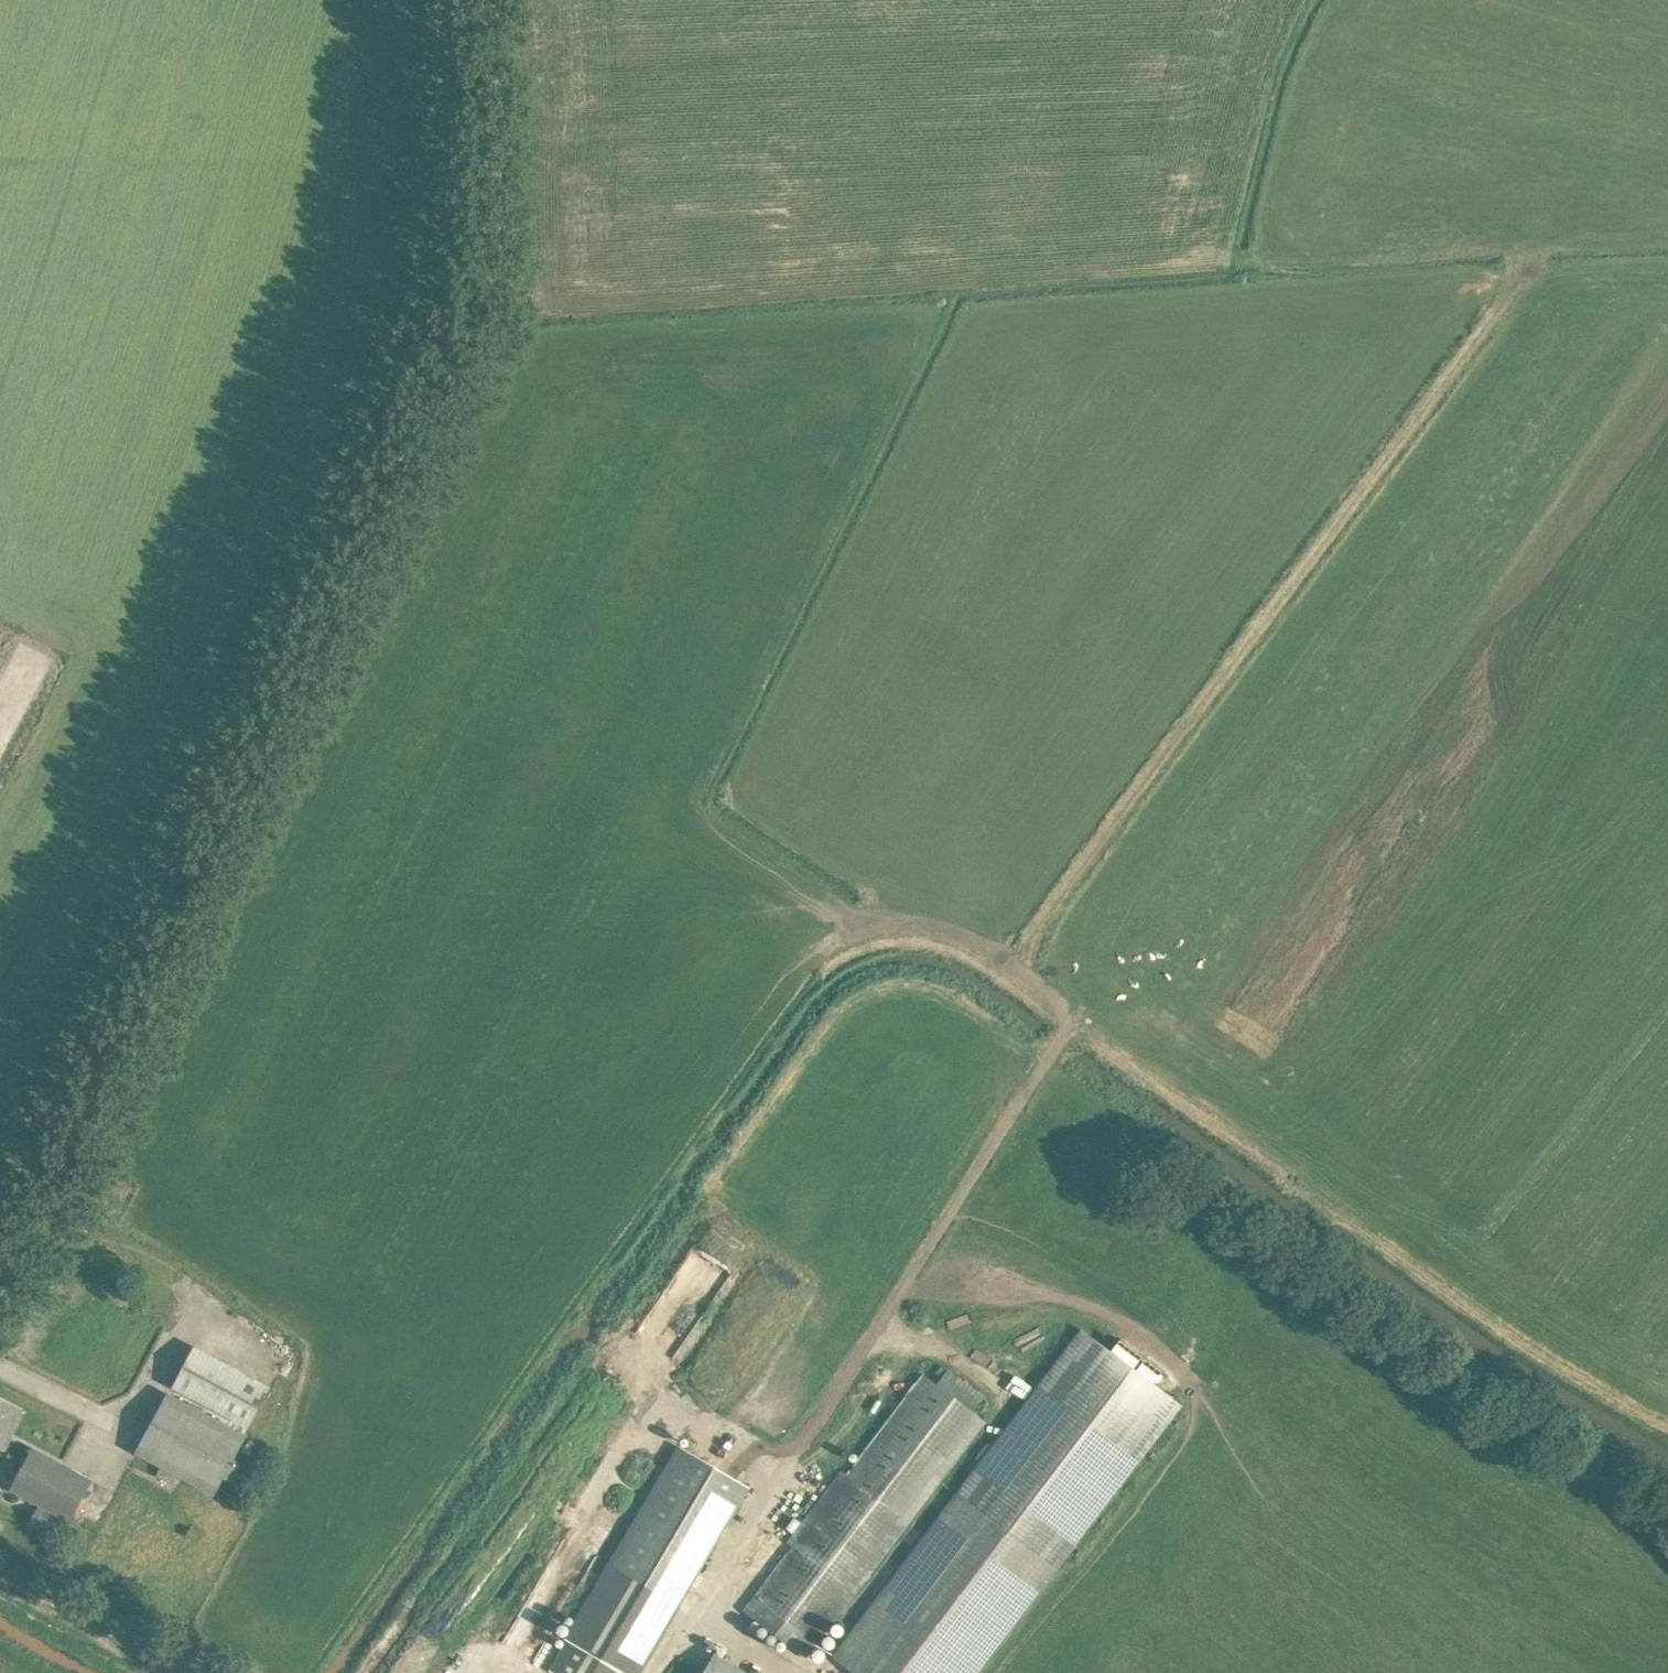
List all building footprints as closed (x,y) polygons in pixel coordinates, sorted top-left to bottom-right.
[(691,1279),(695,1272),(720,1288),(744,1250),(708,1226),(680,1271),(691,1279)] [(1057,1568),(1181,1404),(1159,1387),(1168,1375),(1119,1338),(1110,1351),(1082,1329),(833,1658),(853,1672),(978,1672),(1057,1568)] [(808,1655),(870,1572),(984,1420),(924,1375),(847,1477),(841,1472),(788,1542),(794,1547),(747,1609),(808,1655)] [(234,1483),(244,1465),(232,1459),(245,1436),(167,1394),(136,1452),(214,1494),(223,1477),(234,1483)] [(676,1604),(677,1605),(748,1487),(683,1448),(612,1566),(613,1567),(551,1671),(554,1672),(635,1672),(676,1604)] [(74,1511),(81,1497),(90,1480),(32,1449),(11,1489),(69,1520),(70,1518),(75,1520),(78,1513),(74,1511)] [(40,1506),(29,1522),(56,1539),(66,1523),(40,1506)] [(703,1672),(746,1672),(714,1654),(703,1672)]
